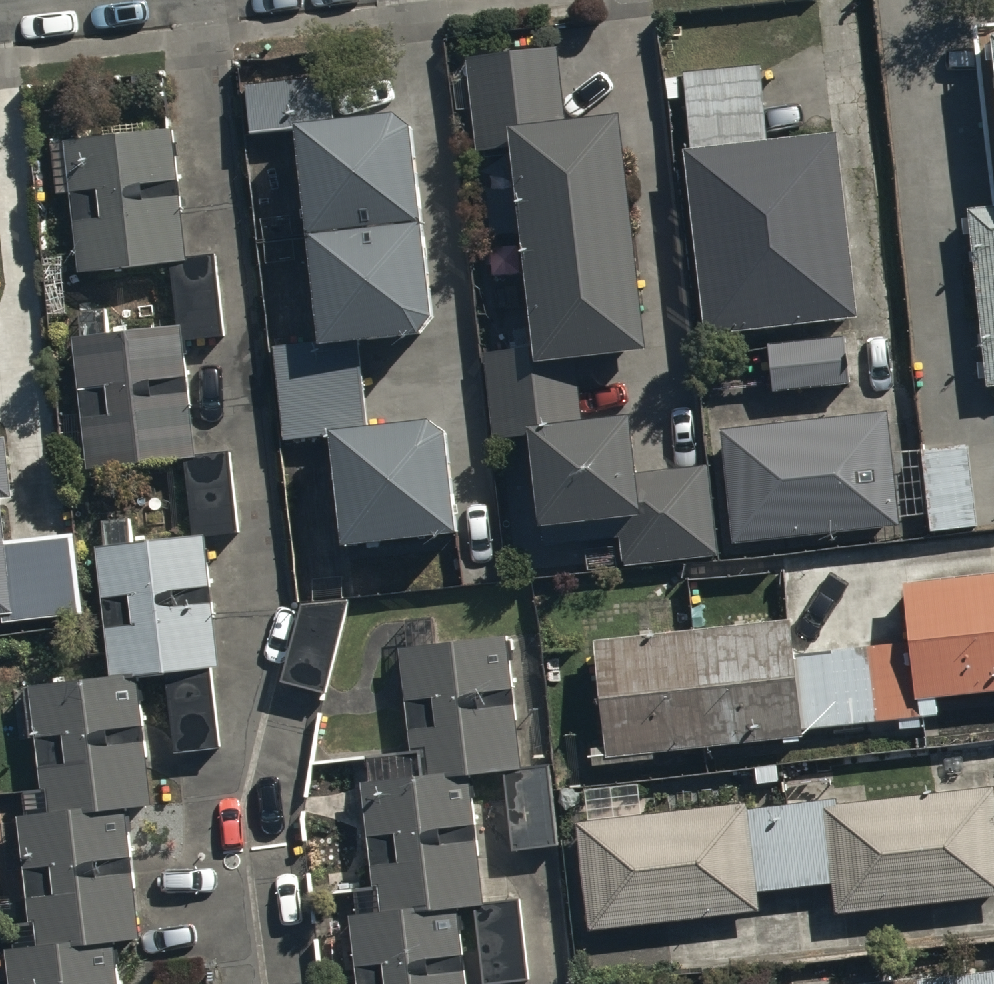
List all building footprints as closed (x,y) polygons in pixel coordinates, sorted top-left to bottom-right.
[(587,422),(581,377),(656,368),(629,132),(571,138),(562,57),(471,67),(482,161),(519,157),(542,357),(488,363),(497,445),(537,441),(549,544),(624,535),(628,574),(723,564),(712,474),(645,482),(638,416),(587,422)] [(840,122),(687,139),(707,325),(860,308),(840,122)] [(290,451),(339,445),(352,564),(466,552),(452,424),(371,433),(363,360),(443,351),(419,129),(306,142),(329,348),(279,354),(290,451)] [(69,150),(84,281),(174,271),(193,270),(192,261),(178,138),(69,150)] [(972,220),(991,398),(993,397),(993,217),(972,220)] [(174,271),(177,317),(184,316),(185,336),(225,333),(220,259),(192,261),(193,270),(174,271)] [(848,330),(769,339),(774,385),(853,377),(848,330)] [(79,348),(93,479),(200,467),(186,336),(79,348)] [(890,405),(723,422),(734,536),(902,519),(890,405)] [(970,439),(926,442),(932,523),(976,520),(970,439)] [(8,623),(8,630),(85,621),(77,543),(11,550),(6,507),(17,505),(10,446),(0,447),(0,623),(8,623)] [(38,956),(11,959),(14,983),(122,983),(118,952),(146,948),(131,817),(157,814),(142,685),(223,676),(208,544),(100,556),(115,684),(33,693),(48,822),(23,825),(38,956)] [(913,651),(798,663),(794,631),(601,652),(614,767),(808,746),(806,737),(943,722),(942,709),(993,703),(993,585),(907,594),(913,651)] [(350,592),(302,596),(283,677),(327,687),(350,592)] [(418,788),(368,793),(383,922),(355,926),(361,983),(469,983),(462,918),(479,917),(486,983),(532,983),(523,906),(489,910),(475,783),(508,780),(517,860),(563,855),(554,773),(526,776),(512,646),(404,658),(418,788)] [(751,818),(751,813),(581,833),(594,940),(764,919),(762,901),(836,892),(840,924),(993,905),(993,796),(842,815),(841,807),(751,818)] [(915,971),(915,970),(787,983),(993,983),(993,962),(915,971)]
